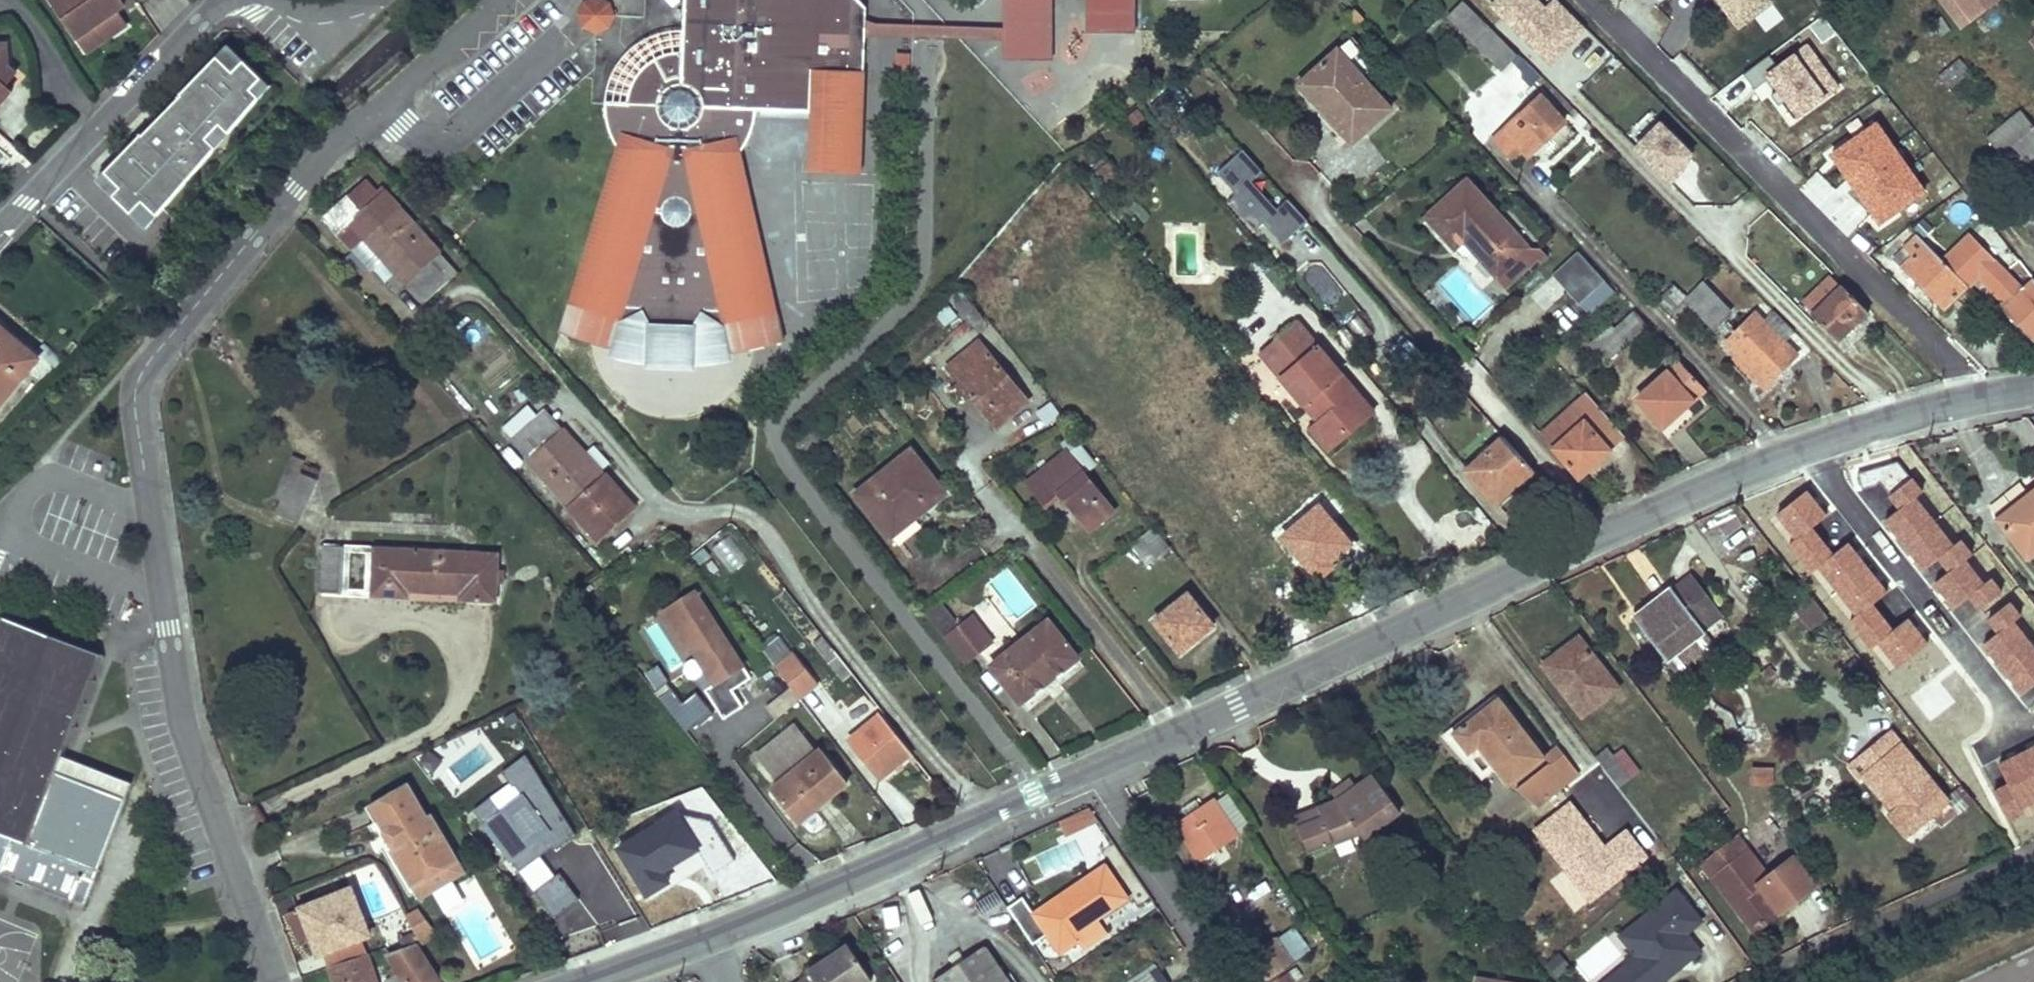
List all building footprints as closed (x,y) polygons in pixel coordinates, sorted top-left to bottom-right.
[(74,38),(85,30),(95,44),(122,26),(113,11),(122,5),(118,0),(47,0),(74,38)] [(573,3),(572,11),(572,14),(573,20),(575,22),(577,26),(580,28),(584,32),(587,33),(591,34),(594,34),(602,33),(605,32),(608,29),(611,27),(613,25),(616,19),(617,14),(617,9),(616,5),(614,0),(575,0),(573,3)] [(682,32),(681,52),(676,52),(673,53),(669,53),(665,55),(661,56),(658,58),(655,60),(658,64),(654,67),(651,70),(650,71),(643,78),(638,82),(632,80),(631,83),(630,86),(629,89),(627,95),(627,99),(626,105),(606,105),(607,115),(608,124),(610,132),(613,139),(618,147),(615,178),(608,178),(606,209),(597,209),(596,241),(587,241),(586,270),(578,270),(577,304),(640,306),(655,336),(688,337),(704,309),(769,311),(770,279),(761,279),(763,247),(754,246),(755,215),(746,214),(749,184),(739,183),(741,148),(746,141),(749,133),(752,124),(754,109),(783,110),(809,111),(810,71),(862,72),(864,34),(864,16),(865,6),(860,0),(683,0),(682,32)] [(1001,21),(1001,35),(1001,55),(1049,55),(1050,0),(1001,0),(1001,21)] [(1086,27),(1133,28),(1133,0),(1086,0),(1086,27)] [(1486,4),(1551,66),(1589,27),(1561,0),(1550,0),(1546,4),(1543,0),(1490,0),(1486,4)] [(1736,30),(1756,18),(1763,31),(1785,19),(1774,0),(1718,0),(1736,30)] [(1965,30),(1976,21),(1959,0),(1942,0),(1965,30)] [(1976,21),(2004,0),(1959,0),(1976,21)] [(1463,3),(1448,18),(1498,70),(1513,56),(1463,3)] [(864,34),(872,31),(1001,35),(1001,21),(873,19),(864,16),(864,34)] [(85,30),(74,38),(84,51),(95,44),(85,30)] [(608,93),(606,102),(606,105),(626,105),(627,99),(627,95),(629,89),(630,86),(631,83),(632,80),(638,82),(643,78),(650,71),(651,70),(654,67),(658,64),(655,60),(658,58),(661,56),(665,55),(669,53),(673,53),(676,52),(681,52),(682,32),(665,34),(661,35),(647,41),(644,43),(640,44),(634,49),(628,55),(626,58),(623,60),(618,67),(614,73),(611,81),(608,90),(608,93)] [(10,88),(3,83),(15,69),(8,63),(4,41),(0,42),(0,101),(10,88)] [(1808,42),(1779,64),(1770,53),(1716,93),(1730,111),(1765,84),(1793,121),(1841,85),(1808,42)] [(1722,50),(1715,57),(1729,71),(1736,63),(1722,50)] [(1337,51),(1307,77),(1336,108),(1327,115),(1352,142),(1390,108),(1337,51)] [(1952,86),(1971,70),(1960,57),(1941,74),(1952,86)] [(202,69),(79,196),(120,234),(242,107),(202,69)] [(807,169),(860,171),(862,72),(810,71),(809,111),(807,169)] [(1538,96),(1492,139),(1512,160),(1522,152),(1526,156),(1563,121),(1538,96)] [(2018,113),(1996,130),(2011,150),(2032,132),(2018,113)] [(1662,117),(1634,146),(1670,181),(1698,152),(1662,117)] [(1996,130),(1987,137),(2002,157),(2011,150),(1996,130)] [(2011,150),(2023,164),(2033,155),(2033,134),(2032,132),(2011,150)] [(1281,245),(1309,218),(1288,196),(1278,206),(1253,180),(1264,169),(1242,146),(1213,174),(1281,245)] [(2011,150),(2002,157),(2013,171),(2023,164),(2011,150)] [(1835,157),(1823,170),(1831,177),(1844,165),(1835,157)] [(1465,181),(1425,217),(1454,248),(1463,239),(1495,273),(1525,247),(1465,181)] [(364,182),(322,216),(351,248),(362,238),(403,285),(404,283),(421,301),(453,273),(436,254),(437,251),(385,193),(379,198),(364,182)] [(1940,261),(1965,286),(1975,277),(2004,305),(2000,308),(2032,339),(2033,336),(2033,281),(2032,279),(2021,288),(1967,235),(1940,261)] [(1915,237),(1895,255),(1942,307),(1965,286),(1940,261),(1915,237)] [(1812,312),(1839,286),(1829,276),(1802,302),(1812,312)] [(1700,281),(1682,299),(1704,319),(1721,301),(1700,281)] [(1812,312),(1811,313),(1837,339),(1866,310),(1840,285),(1839,286),(1812,312)] [(1675,292),(1662,305),(1668,312),(1682,299),(1675,292)] [(962,297),(953,305),(970,326),(979,318),(962,297)] [(1721,301),(1704,319),(1712,327),(1730,310),(1721,301)] [(1754,313),(1727,340),(1751,362),(1746,367),(1762,384),(1795,351),(1754,313)] [(38,356),(2,326),(5,323),(0,319),(0,401),(38,356)] [(1295,322),(1265,346),(1285,369),(1279,374),(1302,404),(1308,399),(1321,414),(1307,426),(1326,450),(1348,432),(1342,426),(1366,407),(1295,322)] [(1608,326),(1587,345),(1603,362),(1624,343),(1608,326)] [(977,340),(946,365),(995,426),(1026,402),(977,340)] [(1677,361),(1637,397),(1662,424),(1703,389),(1677,361)] [(542,413),(513,440),(527,457),(525,460),(597,542),(633,509),(561,428),(558,431),(542,413)] [(1582,421),(1552,448),(1578,476),(1609,449),(1582,421)] [(1066,450),(1082,471),(1094,461),(1072,434),(1061,443),(1066,450)] [(1501,434),(1463,467),(1495,503),(1533,469),(1501,434)] [(1089,528),(1112,508),(1082,471),(1066,450),(1026,483),(1045,505),(1061,492),(1089,528)] [(909,451),(854,494),(887,537),(943,493),(909,451)] [(279,498),(273,514),(296,523),(314,481),(296,471),(299,464),(291,461),(276,497),(279,498)] [(1996,519),(2026,556),(2033,549),(2033,489),(1996,519)] [(1317,507),(1280,536),(1315,577),(1329,566),(1325,562),(1347,544),(1317,507)] [(1889,509),(1836,550),(1864,587),(1918,545),(1889,509)] [(1130,545),(1141,560),(1153,551),(1157,556),(1167,547),(1152,529),(1130,545)] [(711,546),(730,573),(747,561),(729,534),(711,546)] [(322,546),(320,592),(339,592),(341,547),(322,546)] [(372,549),(370,594),(406,596),(406,590),(457,592),(457,599),(493,600),(494,583),(501,584),(502,569),(495,568),(495,554),(372,549)] [(1141,560),(1145,564),(1157,556),(1153,551),(1141,560)] [(1692,580),(1639,620),(1667,657),(1706,629),(1722,617),(1692,580)] [(757,666),(693,585),(662,609),(689,644),(694,640),(722,675),(713,682),(734,709),(752,696),(740,680),(757,666)] [(1187,593),(1152,620),(1178,652),(1199,634),(1195,628),(1207,618),(1187,593)] [(940,601),(926,613),(944,636),(958,625),(940,601)] [(1802,613),(1814,628),(1826,619),(1814,603),(1802,613)] [(994,641),(972,614),(958,625),(944,636),(965,663),(994,641)] [(4,617),(0,628),(0,873),(84,904),(132,781),(61,755),(99,653),(4,617)] [(1047,619),(990,664),(1020,701),(1076,657),(1047,619)] [(1667,657),(1679,673),(1718,644),(1706,629),(1667,657)] [(774,667),(791,653),(777,635),(760,649),(774,667)] [(1577,635),(1541,662),(1580,713),(1617,686),(1577,635)] [(791,653),(774,667),(799,698),(816,685),(791,653)] [(645,676),(660,690),(670,679),(655,665),(645,676)] [(668,689),(657,697),(684,732),(695,723),(668,689)] [(1498,699),(1453,731),(1467,751),(1476,744),(1506,783),(1544,757),(1498,699)] [(878,716),(846,740),(878,780),(909,755),(878,716)] [(792,726),(767,746),(789,773),(776,783),(770,788),(794,817),(808,807),(812,811),(845,785),(818,751),(815,752),(792,726)] [(1944,803),(1890,733),(1848,766),(1858,779),(1862,776),(1869,771),(1898,808),(1892,813),(1888,816),(1903,835),(1928,815),(1938,828),(1954,815),(1944,803)] [(754,756),(776,783),(789,773),(767,746),(754,756)] [(1556,748),(1544,757),(1547,761),(1564,782),(1575,774),(1556,748)] [(1603,749),(1593,757),(1615,786),(1626,777),(1603,749)] [(553,917),(578,899),(544,853),(577,829),(523,754),(502,770),(510,781),(474,807),(553,917)] [(1593,757),(1580,767),(1631,832),(1644,824),(1615,786),(1593,757)] [(1547,761),(1515,788),(1535,803),(1564,782),(1547,761)] [(1764,770),(1750,774),(1753,786),(1767,782),(1764,770)] [(1898,808),(1869,771),(1862,776),(1892,813),(1898,808)] [(1318,818),(1296,825),(1303,851),(1358,834),(1361,837),(1397,811),(1371,774),(1334,801),(1315,807),(1318,818)] [(405,785),(367,808),(382,834),(382,836),(383,841),(386,844),(389,847),(392,850),(389,852),(420,902),(464,875),(429,816),(426,818),(405,785)] [(1944,803),(1954,815),(1971,801),(1961,788),(1944,803)] [(1221,801),(1242,831),(1251,825),(1230,794),(1221,801)] [(1212,800),(1175,824),(1197,859),(1235,833),(1212,800)] [(1091,807),(1064,821),(1070,833),(1097,820),(1091,807)] [(1767,878),(1737,839),(1702,865),(1751,931),(1813,884),(1794,858),(1767,878)] [(1125,896),(1103,865),(1032,915),(1058,951),(1073,941),(1070,935),(1093,919),(1125,896)] [(347,888),(297,907),(309,937),(315,954),(366,935),(347,888)] [(1695,958),(1680,938),(1694,927),(1670,895),(1615,936),(1633,960),(1603,981),(1662,981),(1695,958)] [(284,913),(295,943),(309,937),(297,907),(284,913)] [(421,912),(406,919),(407,921),(415,934),(417,938),(432,929),(421,912)] [(1078,947),(1101,931),(1093,919),(1070,935),(1073,941),(1078,947)] [(407,921),(394,925),(399,943),(415,934),(407,921)] [(432,929),(417,938),(418,940),(423,947),(438,938),(432,929)] [(1241,962),(1255,981),(1261,981),(1306,953),(1290,930),(1241,962)] [(847,943),(807,970),(811,975),(799,981),(867,981),(871,979),(847,943)] [(386,955),(392,965),(386,970),(390,977),(384,980),(385,981),(437,981),(414,946),(387,954),(386,955)] [(935,981),(936,981),(1007,981),(984,948),(935,981)] [(328,968),(332,981),(374,981),(366,955),(328,968)] [(1156,961),(1125,981),(1170,981),(1156,961)]
